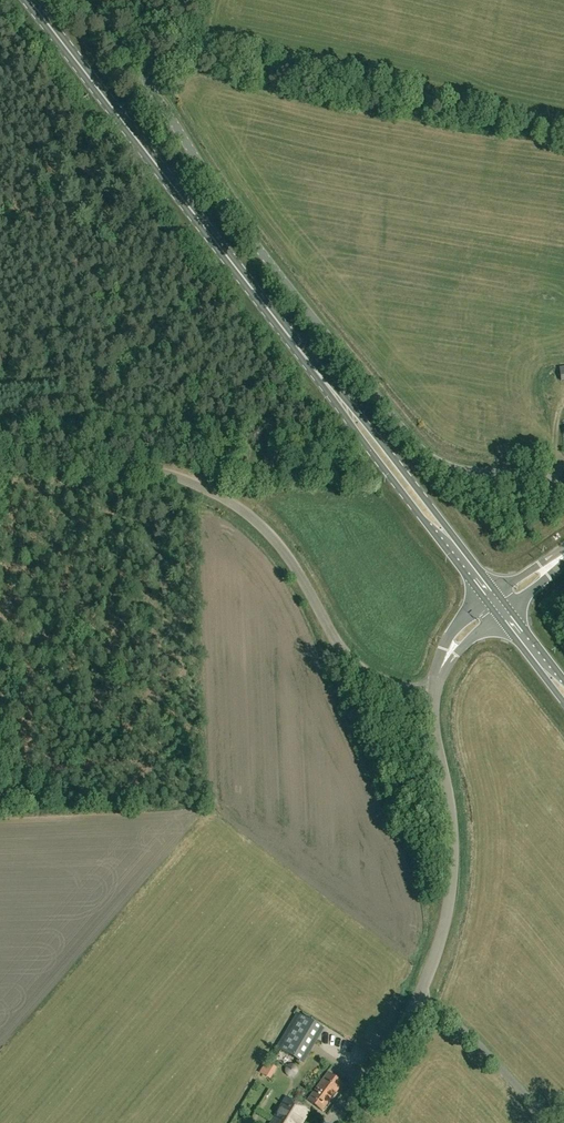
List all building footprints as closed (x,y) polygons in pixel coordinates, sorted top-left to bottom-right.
[(303,1063),(323,1029),(298,1014),(277,1048),(303,1063)] [(295,1079),(302,1073),(297,1066),(290,1072),(295,1079)] [(322,1112),(344,1083),(328,1071),(306,1100),(322,1112)] [(308,1111),(285,1097),(270,1122),(301,1122),(308,1111)]
